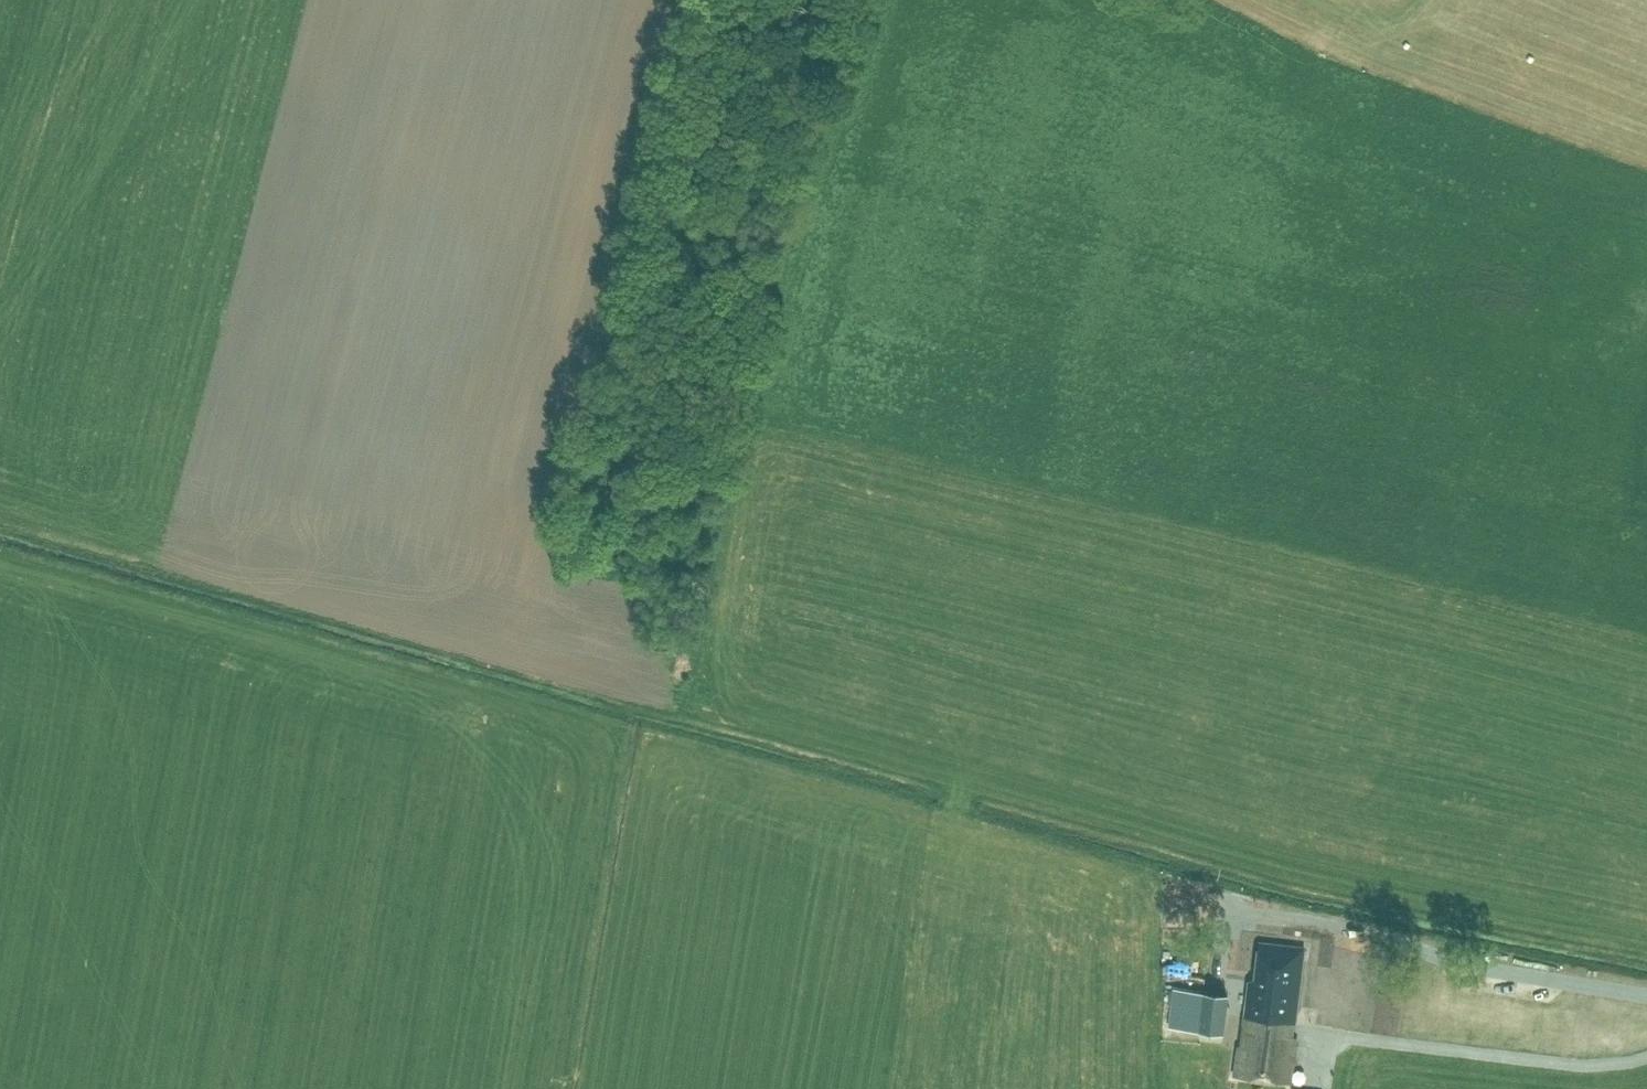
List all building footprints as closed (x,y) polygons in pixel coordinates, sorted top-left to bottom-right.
[(1249,980),(1244,1016),(1293,1022),(1292,1023),(1295,1023),(1303,960),(1304,947),(1259,941),(1255,978),(1249,980)] [(1223,1032),(1227,995),(1173,989),(1169,1026),(1223,1032)] [(1238,1045),(1235,1075),(1291,1082),(1296,1038),(1291,1035),(1292,1023),(1293,1022),(1244,1016),(1241,1045),(1238,1045)]
